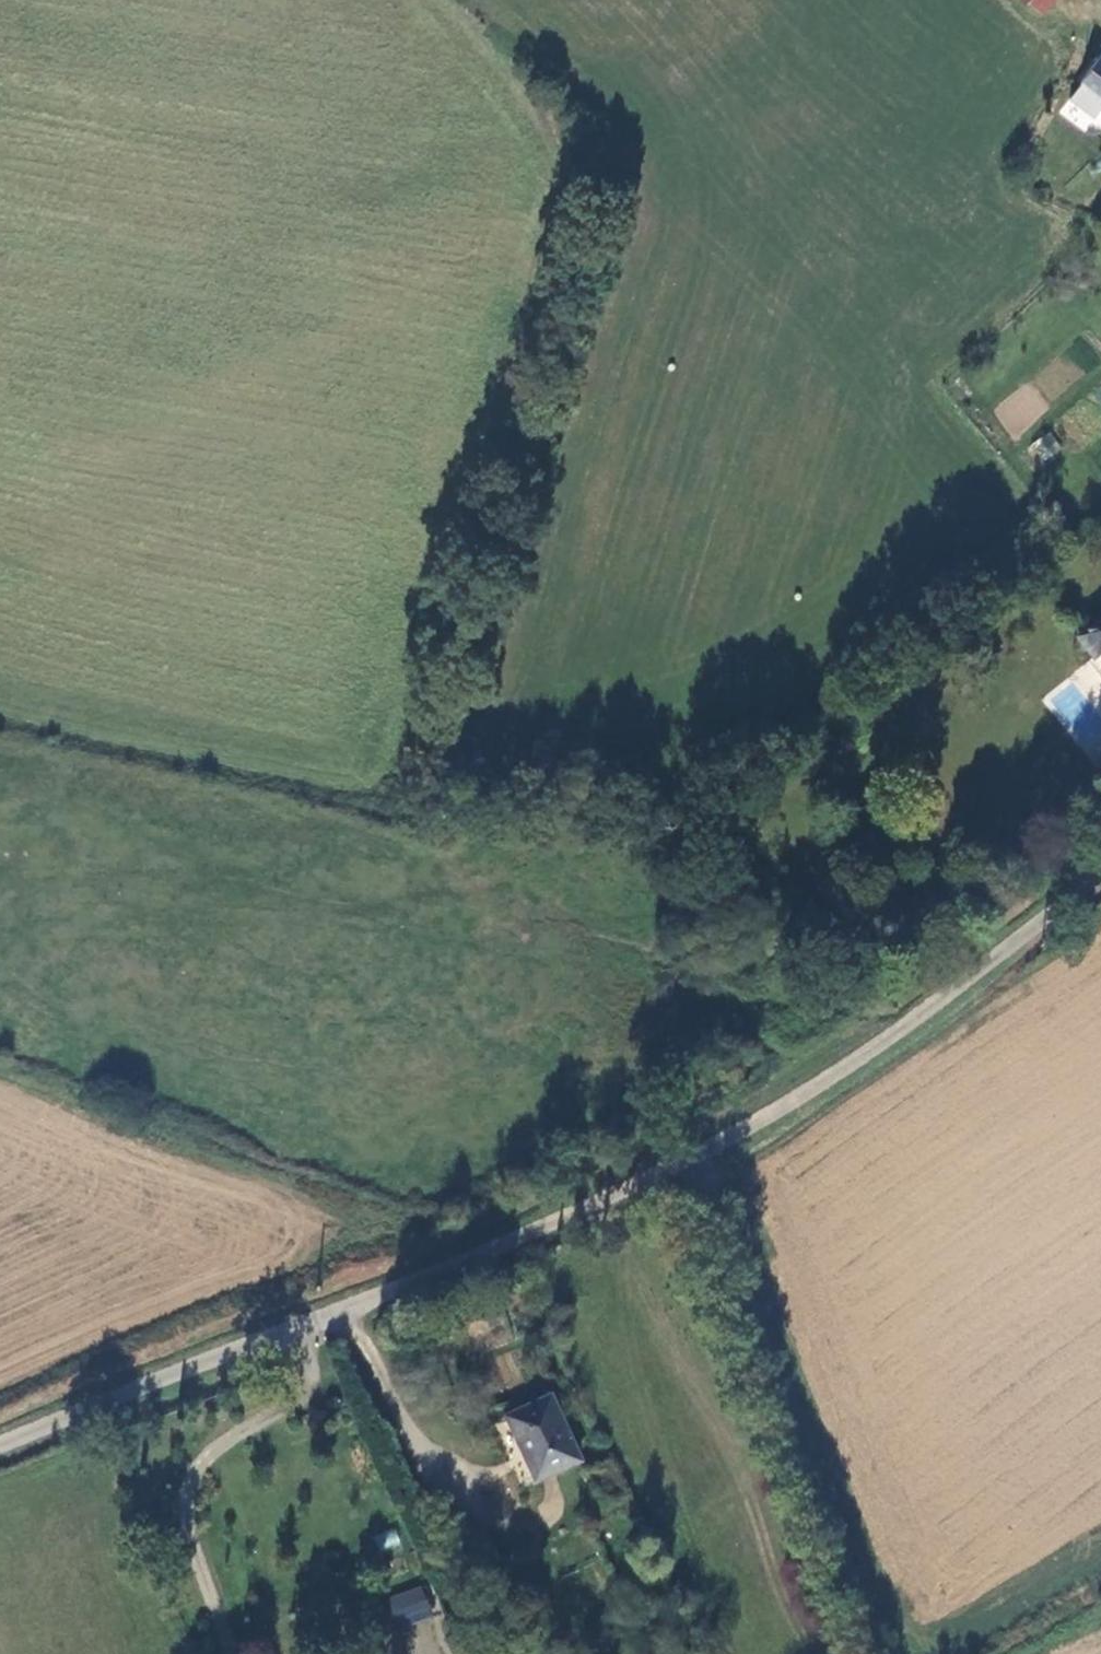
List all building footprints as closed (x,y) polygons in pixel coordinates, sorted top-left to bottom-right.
[(1038,12),(1047,0),(1020,0),(1038,12)] [(1099,56),(1078,84),(1100,101),(1100,57),(1099,56)] [(1075,644),(1092,664),(1100,656),(1100,623),(1075,644)] [(490,1425),(518,1489),(572,1465),(545,1400),(490,1425)] [(394,1528),(374,1536),(380,1551),(400,1543),(394,1528)] [(422,1584),(387,1598),(399,1626),(433,1612),(422,1584)]
